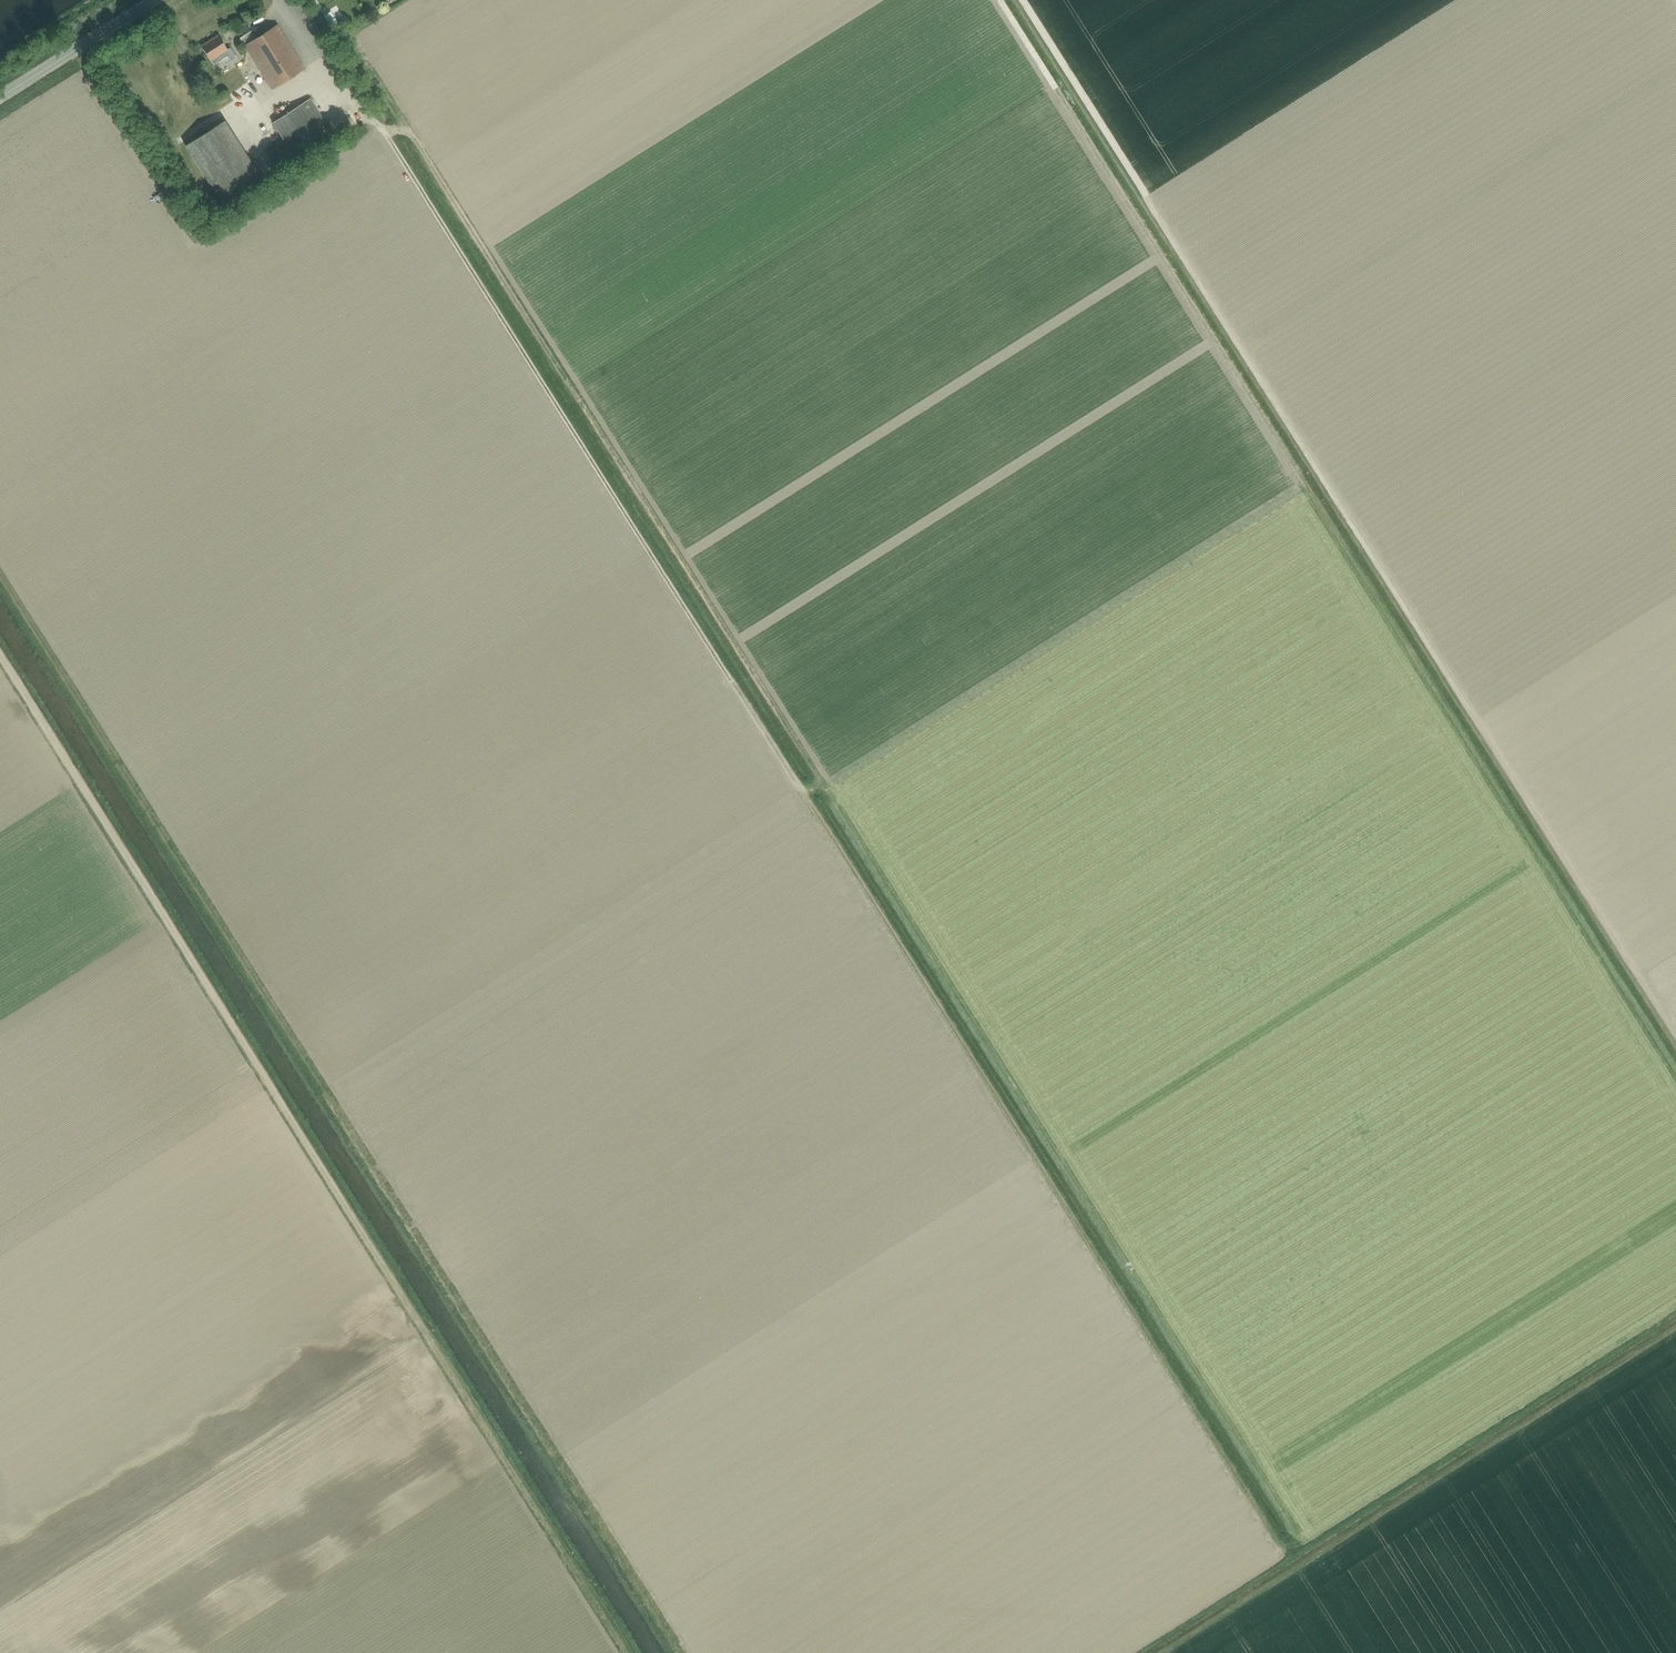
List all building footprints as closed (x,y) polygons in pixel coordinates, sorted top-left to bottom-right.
[(272,89),(304,68),(277,25),(244,46),(272,89)] [(218,36),(201,46),(213,66),(227,57),(230,62),(231,62),(229,59),(235,56),(230,48),(227,50),(218,36)] [(297,162),(335,138),(309,99),(272,123),(297,162)] [(258,179),(221,124),(187,146),(223,202),(240,190),(244,196),(253,190),(249,185),(258,179)]
